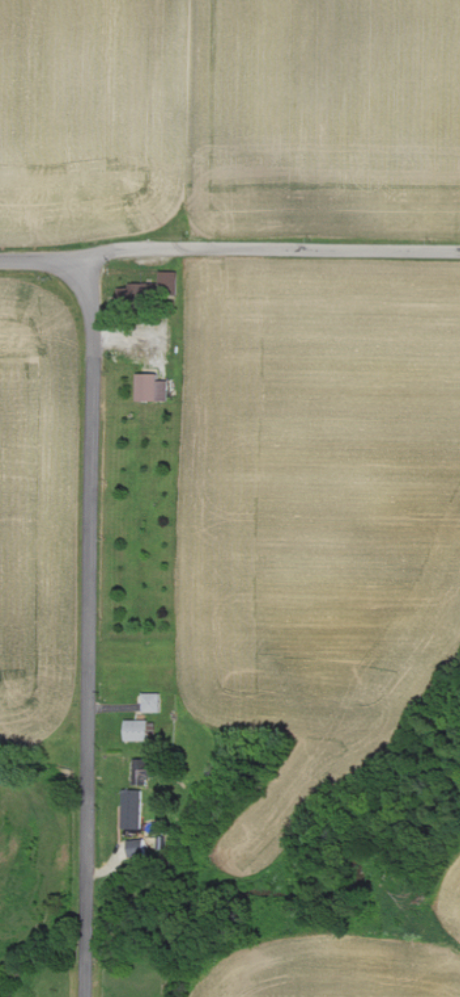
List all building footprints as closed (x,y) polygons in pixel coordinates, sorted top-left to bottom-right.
[(135,283),(135,289),(127,289),(127,294),(162,294),(162,286),(179,286),(179,271),(161,271),(161,283),(135,283)] [(160,373),(139,373),(140,400),(169,400),(169,380),(160,380),(160,373)] [(145,712),(162,712),(162,693),(145,693),(145,712)] [(152,720),(129,720),(129,741),(152,741),(152,720)] [(146,785),(146,774),(155,775),(156,760),(137,759),(136,784),(146,785)] [(145,829),(145,790),(124,790),(123,828),(145,829)] [(149,855),(147,839),(129,841),(130,858),(149,855)]
